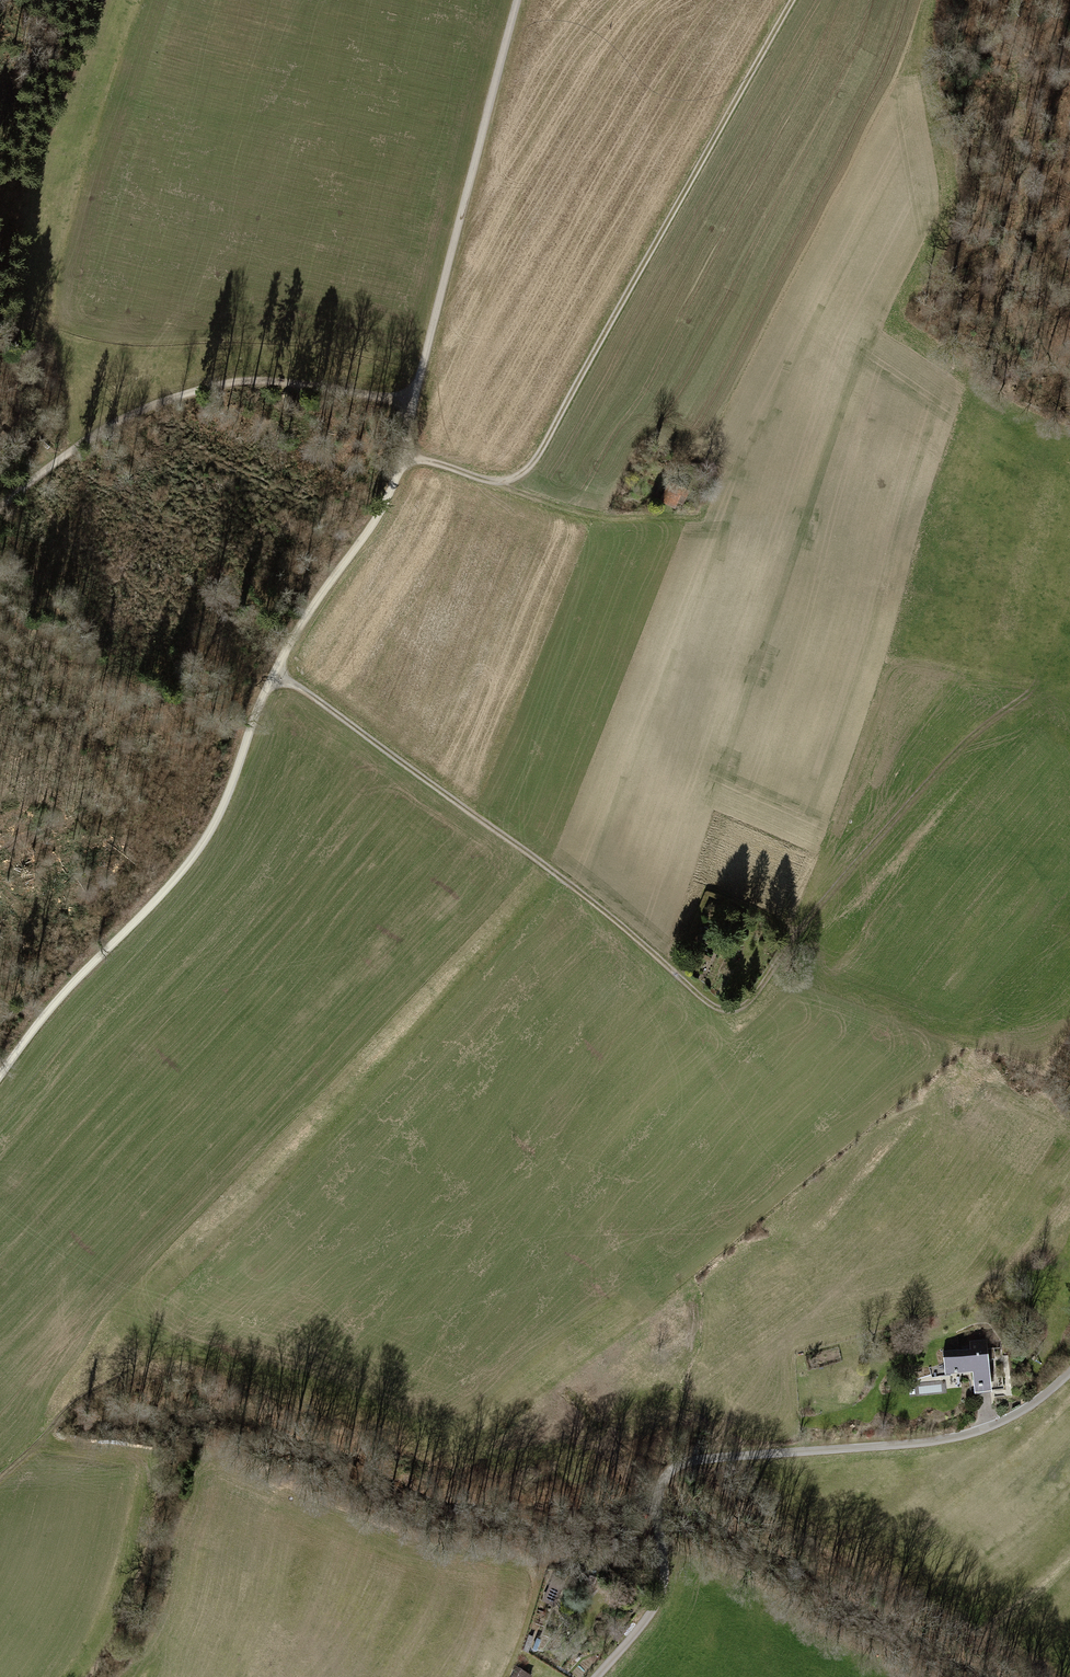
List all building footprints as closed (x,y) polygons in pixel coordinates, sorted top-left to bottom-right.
[(671,485),(663,499),(674,505),(682,490),(671,485)] [(991,1382),(987,1341),(970,1342),(971,1350),(944,1353),(946,1370),(957,1369),(957,1366),(972,1365),(974,1384),(991,1382)] [(541,1599),(552,1604),(562,1583),(550,1579),(541,1599)] [(510,1676),(527,1676),(528,1676),(514,1668),(510,1676)]
